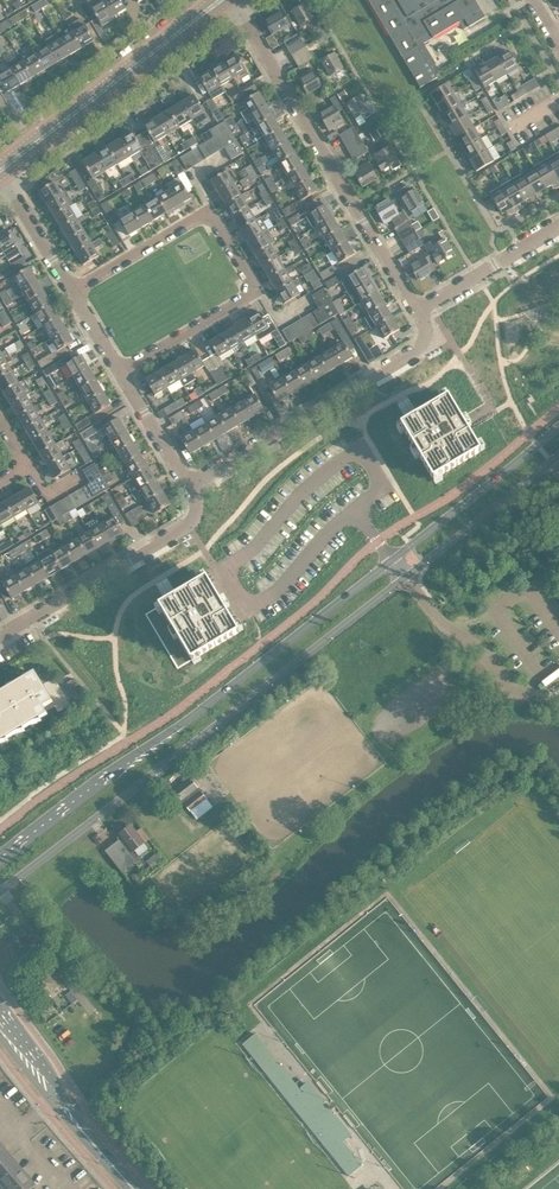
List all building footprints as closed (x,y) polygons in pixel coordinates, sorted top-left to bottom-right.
[(23,6),(19,0),(18,0),(12,3),(16,10),(23,6)] [(87,2),(100,24),(113,16),(104,1),(103,0),(90,0),(87,2)] [(104,1),(113,16),(125,9),(120,0),(103,0),(104,1)] [(485,17),(475,0),(368,0),(401,55),(401,56),(420,87),(437,77),(436,77),(430,67),(435,64),(435,63),(423,43),(433,37),(433,38),(433,37),(459,21),(459,22),(463,29),(468,26),(469,27),(469,26),(484,17),(485,17)] [(35,12),(41,8),(37,1),(31,5),(35,12)] [(291,11),(300,25),(313,17),(304,3),(291,11)] [(29,15),(25,9),(13,16),(16,23),(29,15)] [(281,11),(278,13),(264,21),(272,34),(289,24),(281,11)] [(4,30),(10,26),(16,23),(13,16),(0,23),(4,30)] [(68,25),(72,31),(81,47),(94,40),(81,18),(68,25)] [(69,55),(81,47),(72,31),(60,39),(69,55)] [(283,42),(287,48),(301,39),(298,33),(283,42)] [(57,62),(69,55),(60,39),(47,46),(57,62)] [(287,48),(291,54),(305,46),(301,39),(287,48)] [(44,69),(57,62),(47,46),(40,51),(36,45),(31,48),(35,54),(44,69)] [(309,52),(305,46),(291,54),(294,60),(309,52)] [(496,55),(507,74),(518,67),(514,59),(515,59),(516,55),(514,52),(511,51),(509,52),(508,50),(501,54),(499,52),(496,55)] [(19,84),(32,77),(19,55),(11,59),(7,52),(2,54),(11,68),(10,68),(19,84)] [(24,52),(19,55),(32,77),(37,74),(38,76),(45,71),(44,69),(35,54),(28,58),(24,52)] [(309,52),(294,60),(298,67),(312,58),(309,52)] [(244,61),(240,53),(236,55),(235,53),(227,57),(228,59),(224,62),(233,78),(236,84),(242,81),(238,74),(246,70),(241,62),(244,61)] [(342,67),(334,53),(321,61),(329,75),(342,67)] [(496,80),(507,74),(496,55),(491,57),(492,59),(485,63),(496,80)] [(221,85),(233,78),(224,62),(211,70),(221,85)] [(477,65),(473,68),(487,92),(490,90),(490,87),(489,85),(496,80),(485,63),(479,67),(477,65)] [(10,68),(0,74),(0,88),(4,86),(7,92),(19,84),(10,68)] [(322,85),(312,69),(297,77),(307,94),(322,85)] [(205,71),(198,75),(212,98),(212,99),(224,92),(221,85),(211,70),(206,73),(205,71)] [(471,84),(476,81),(473,74),(467,78),(471,84)] [(243,95),(256,88),(252,81),(239,89),(243,95)] [(475,91),(480,88),(476,81),(471,84),(475,91)] [(437,104),(454,94),(459,91),(458,89),(456,87),(453,88),(451,89),(447,83),(428,94),(431,99),(433,97),(437,104)] [(520,97),(527,93),(524,87),(517,91),(520,97)] [(237,99),(243,95),(239,89),(233,92),(237,99)] [(514,101),(520,97),(517,91),(510,95),(514,101)] [(266,104),(258,92),(243,101),(247,108),(240,112),(243,118),(266,104)] [(439,112),(441,116),(461,105),(454,94),(437,104),(441,111),(439,112)] [(182,103),(181,102),(181,103),(191,120),(194,125),(207,118),(193,95),(185,99),(186,100),(182,103)] [(370,114),(359,96),(343,105),(347,113),(350,111),(355,118),(361,114),(363,119),(370,114)] [(484,106),(489,103),(486,96),(480,100),(484,106)] [(498,110),(505,106),(502,100),(495,105),(498,110)] [(179,127),(191,120),(181,103),(177,106),(176,105),(168,110),(179,127)] [(329,130),(343,122),(336,110),(341,108),(338,103),(319,114),(329,130)] [(488,113),(494,110),(489,103),(484,106),(488,113)] [(273,117),(266,104),(243,118),(246,123),(253,119),(257,126),(273,117)] [(450,126),(467,116),(461,105),(441,116),(444,121),(446,119),(450,126)] [(211,111),(219,123),(224,120),(225,120),(217,108),(211,111)] [(166,135),(179,127),(168,110),(160,114),(161,115),(157,118),(156,117),(166,135)] [(228,127),(235,123),(231,116),(225,120),(224,120),(228,127)] [(454,139),(474,127),(467,116),(450,126),(454,133),(452,134),(454,139)] [(141,132),(141,133),(157,160),(163,156),(166,161),(168,159),(157,140),(166,135),(156,117),(151,120),(150,118),(142,123),(143,125),(147,130),(148,131),(142,135),(141,133),(141,132)] [(280,129),(273,117),(257,126),(251,129),(254,135),(260,131),(265,138),(280,129)] [(497,128),(503,125),(499,119),(493,122),(497,128)] [(235,139),(232,133),(228,127),(224,120),(219,123),(213,127),(217,135),(224,147),(231,159),(243,152),(235,139)] [(232,133),(238,129),(235,123),(228,127),(232,133)] [(501,135),(507,132),(503,125),(497,128),(501,135)] [(338,134),(342,141),(356,132),(353,126),(338,134)] [(558,138),(558,126),(544,135),(548,140),(550,143),(558,138)] [(205,142),(211,138),(217,135),(213,127),(200,135),(205,142)] [(463,149),(480,138),(474,127),(454,139),(457,143),(459,141),(463,149)] [(119,139),(129,157),(139,151),(151,170),(166,161),(163,156),(157,160),(141,133),(140,133),(141,133),(142,135),(136,138),(135,137),(132,131),(131,129),(123,134),(124,136),(123,136),(124,137),(120,140),(119,139)] [(287,141),(280,129),(265,138),(272,151),(287,141)] [(342,141),(346,147),(360,139),(356,132),(342,141)] [(242,143),(249,140),(245,133),(239,137),(242,143)] [(217,135),(211,138),(218,151),(224,147),(217,135)] [(548,140),(544,135),(539,138),(542,144),(548,140)] [(190,147),(195,144),(197,143),(193,136),(186,140),(190,147)] [(212,154),(218,151),(211,138),(205,142),(212,154)] [(468,161),(487,150),(480,138),(463,149),(467,155),(465,156),(468,161)] [(107,146),(117,164),(120,168),(132,161),(129,157),(119,139),(119,140),(115,142),(107,146)] [(346,147),(349,153),(364,145),(360,139),(346,147)] [(184,150),(190,147),(186,140),(180,144),(184,150)] [(511,151),(516,148),(512,140),(506,143),(511,151)] [(295,154),(287,141),(272,151),(279,163),(295,154)] [(205,158),(212,154),(205,142),(198,146),(205,158)] [(367,151),(364,145),(349,153),(353,160),(367,151)] [(105,171),(117,164),(107,146),(99,151),(99,152),(95,154),(95,153),(94,154),(105,171)] [(199,162),(205,158),(198,146),(197,147),(192,150),(199,162)] [(373,156),(381,170),(389,165),(392,170),(400,165),(389,146),(373,156)] [(171,158),(178,154),(174,147),(168,150),(168,153),(171,158)] [(193,166),(199,162),(192,150),(186,153),(193,166)] [(476,171),(493,161),(487,150),(468,161),(470,165),(472,163),(476,171)] [(253,162),(260,158),(256,151),(249,155),(253,162)] [(187,169),(193,166),(186,153),(180,157),(187,169)] [(557,181),(558,185),(558,157),(558,155),(557,156),(556,153),(544,160),(557,181)] [(92,178),(105,171),(94,154),(94,155),(90,157),(90,156),(82,161),(92,178)] [(302,166),(295,154),(279,163),(273,166),(276,171),(282,168),(287,175),(302,166)] [(257,168),(263,164),(260,158),(253,162),(257,168)] [(178,175),(184,172),(184,171),(177,159),(170,163),(178,175)] [(557,181),(544,160),(533,167),(545,188),(553,183),(556,187),(558,187),(558,185),(557,181)] [(377,178),(367,162),(353,170),(362,187),(377,178)] [(248,174),(254,170),(250,164),(244,168),(248,174)] [(309,179),(302,166),(287,175),(280,179),(283,185),(290,181),(294,188),(309,179)] [(522,173),(535,194),(538,199),(541,196),(538,192),(545,188),(533,167),(522,173)] [(76,185),(82,181),(75,168),(68,172),(76,185)] [(218,192),(233,183),(237,181),(230,170),(228,169),(226,171),(226,170),(211,179),(218,192)] [(252,181),(258,177),(254,170),(248,174),(252,181)] [(128,183),(135,179),(131,173),(125,177),(128,183)] [(538,199),(535,194),(522,173),(512,179),(524,200),(531,196),(534,200),(538,199),(538,200),(538,199)] [(149,184),(155,180),(151,174),(145,178),(149,184)] [(268,186),(274,183),(270,176),(264,180),(268,186)] [(122,187),(128,183),(125,177),(118,181),(122,187)] [(149,184),(145,178),(133,185),(137,191),(149,184)] [(317,191),(309,179),(294,188),(301,200),(317,191)] [(500,186),(513,207),(516,212),(519,209),(516,205),(524,200),(512,179),(500,186)] [(98,201),(105,197),(94,180),(88,183),(98,201)] [(59,188),(54,181),(38,191),(46,203),(66,191),(63,186),(59,188)] [(79,191),(86,187),(82,181),(76,185),(79,191)] [(169,190),(178,205),(191,198),(181,182),(169,189),(169,190)] [(218,192),(225,204),(241,195),(233,183),(218,192)] [(271,192),(278,189),(274,183),(268,186),(271,192)] [(178,205),(169,190),(169,189),(166,185),(162,187),(162,189),(164,193),(156,197),(166,212),(167,214),(174,210),(173,208),(178,205)] [(516,212),(513,207),(500,186),(489,193),(496,204),(494,205),(493,208),(495,211),(498,212),(500,211),(501,214),(509,209),(512,213),(516,212),(516,213),(516,212)] [(124,198),(131,195),(127,188),(121,192),(124,198)] [(262,199),(269,195),(265,189),(259,192),(262,199)] [(423,203),(415,189),(398,199),(402,206),(406,204),(410,211),(423,203)] [(46,203),(53,215),(69,206),(73,204),(66,191),(46,203)] [(232,217),(233,217),(248,207),(244,200),(250,197),(247,191),(241,195),(225,204),(228,209),(227,210),(227,211),(230,217),(232,217)] [(266,205),(273,202),(269,195),(262,199),(266,205)] [(153,220),(166,212),(156,197),(144,204),(153,220)] [(391,219),(395,227),(408,219),(402,210),(398,213),(389,198),(374,207),(384,223),(391,219)] [(91,210),(97,206),(93,199),(87,203),(91,210)] [(112,224),(119,221),(107,200),(100,204),(112,224)] [(285,216),(298,209),(294,202),(282,210),(285,216)] [(153,220),(144,204),(132,212),(141,227),(153,220)] [(310,213),(307,208),(287,219),(291,226),(306,217),(312,227),(316,225),(317,226),(332,217),(329,211),(331,210),(327,204),(325,205),(325,204),(310,213)] [(76,218),(69,206),(53,215),(60,228),(76,218)] [(94,216),(101,212),(97,206),(91,210),(94,216)] [(233,217),(240,229),(255,220),(248,207),(233,217)] [(129,235),(141,227),(132,212),(119,219),(129,235)] [(277,224),(284,220),(280,213),(273,217),(277,224)] [(260,217),(255,220),(240,229),(243,234),(241,235),(245,243),(247,242),(247,241),(268,229),(260,217)] [(317,226),(324,238),(339,229),(332,217),(317,226)] [(68,240),(84,230),(76,218),(60,228),(63,232),(61,233),(66,241),(68,239),(68,240)] [(394,228),(397,234),(412,225),(408,219),(395,227),(394,228)] [(281,230),(287,226),(284,220),(277,224),(281,230)] [(105,234),(112,230),(108,224),(102,228),(105,234)] [(18,225),(9,230),(15,239),(23,235),(18,225)] [(412,225),(397,234),(401,240),(415,232),(412,225)] [(0,232),(0,246),(3,252),(15,244),(6,229),(0,232)] [(255,254),(270,245),(274,242),(270,235),(270,233),(268,229),(247,241),(247,242),(250,246),(248,248),(252,255),(255,254)] [(324,238),(331,251),(347,241),(339,229),(324,238)] [(419,238),(423,236),(419,229),(415,232),(419,238)] [(75,252),(91,243),(84,230),(68,240),(75,252)] [(113,247),(119,243),(112,230),(105,234),(113,247)] [(419,238),(415,232),(401,240),(405,246),(419,238)] [(304,233),(298,237),(305,249),(311,246),(304,233)] [(75,252),(83,265),(99,255),(94,248),(102,244),(99,238),(91,243),(75,252)] [(292,249),(298,245),(294,238),(288,242),(292,249)] [(423,244),(419,238),(405,246),(409,253),(423,244)] [(453,253),(444,239),(437,243),(434,239),(425,244),(437,263),(453,253)] [(354,254),(347,241),(331,251),(339,263),(354,254)] [(255,254),(262,266),(278,257),(270,245),(255,254)] [(295,255),(302,251),(298,245),(292,249),(295,255)] [(309,256),(315,252),(311,246),(305,249),(309,256)] [(427,262),(432,259),(427,251),(416,257),(419,261),(410,266),(418,280),(432,271),(427,262)] [(12,263),(10,264),(14,270),(26,263),(23,257),(12,263)] [(262,266),(269,279),(285,269),(278,257),(262,266)] [(309,263),(300,269),(303,275),(313,269),(309,263)] [(322,279),(340,269),(336,263),(319,273),(322,279)] [(0,270),(0,275),(2,277),(14,270),(10,264),(0,270)] [(269,279),(277,291),(292,282),(292,281),(288,274),(294,271),(291,265),(285,269),(269,279)] [(351,284),(344,288),(347,293),(354,289),(369,279),(367,275),(369,274),(364,266),(362,268),(362,267),(347,276),(351,284)] [(11,287),(5,291),(8,296),(14,292),(36,279),(29,267),(13,276),(18,283),(11,287)] [(316,275),(309,280),(314,289),(322,285),(316,275)] [(328,289),(341,282),(337,275),(324,283),(328,289)] [(292,281),(292,282),(277,291),(284,303),(299,294),(295,286),(300,283),(297,278),(292,281)] [(36,279),(14,292),(18,298),(24,294),(28,301),(44,292),(36,279)] [(354,289),(361,301),(377,292),(369,279),(354,289)] [(315,301),(327,294),(324,288),(311,295),(315,301)] [(8,296),(5,291),(5,289),(0,292),(0,296),(2,300),(8,296)] [(51,304),(44,292),(28,301),(36,314),(51,304)] [(384,304),(377,292),(361,301),(369,313),(384,304)] [(315,301),(319,308),(331,300),(327,294),(315,301)] [(6,306),(12,302),(8,296),(2,300),(6,306)] [(319,308),(312,312),(320,324),(338,313),(335,308),(332,302),(331,300),(319,308)] [(337,300),(332,302),(335,308),(336,309),(341,306),(337,300)] [(38,318),(43,326),(59,317),(51,304),(36,314),(31,317),(33,321),(38,318)] [(369,313),(364,316),(371,329),(376,326),(392,317),(384,304),(369,313)] [(0,312),(0,322),(3,327),(11,322),(4,310),(0,312)] [(271,333),(280,347),(286,344),(274,324),(268,327),(257,310),(250,314),(251,316),(246,319),(255,335),(258,340),(271,333)] [(312,312),(306,315),(313,327),(320,324),(312,312)] [(17,325),(23,321),(19,314),(13,318),(17,325)] [(300,319),(307,331),(310,329),(313,327),(306,315),(300,319)] [(347,326),(353,323),(349,316),(343,320),(347,326)] [(66,329),(59,317),(43,326),(50,338),(50,339),(66,329)] [(392,317),(376,326),(384,338),(399,329),(392,317)] [(331,322),(338,334),(343,342),(335,346),(333,342),(327,345),(330,349),(340,364),(352,357),(346,347),(352,343),(337,318),(331,322)] [(246,319),(234,327),(243,342),(255,335),(246,319)] [(294,322),(301,335),(304,333),(307,331),(300,319),(294,322)] [(23,338),(30,334),(26,327),(27,327),(23,321),(17,325),(21,331),(19,331),(23,338)] [(294,322),(288,326),(295,338),(298,337),(301,335),(294,322)] [(350,333),(357,329),(353,323),(347,326),(350,333)] [(295,338),(288,326),(282,330),(289,342),(295,338)] [(229,329),(228,328),(226,328),(221,331),(220,332),(221,334),(231,349),(233,353),(239,349),(241,352),(247,348),(243,342),(234,327),(229,329)] [(68,351),(65,346),(73,341),(66,329),(50,339),(50,338),(45,341),(48,346),(53,343),(57,349),(37,361),(41,367),(68,351)] [(308,339),(314,335),(310,329),(307,331),(304,333),(308,339)] [(301,343),(308,339),(304,333),(301,335),(298,337),(301,343)] [(218,357),(231,349),(221,334),(209,341),(218,357)] [(16,335),(4,340),(7,345),(18,340),(16,335)] [(360,335),(354,339),(369,364),(375,360),(360,335)] [(390,335),(384,339),(387,344),(393,340),(390,335)] [(17,350),(24,346),(20,339),(13,343),(17,350)] [(30,350),(36,346),(33,339),(26,343),(30,350)] [(285,357),(292,353),(288,347),(281,351),(285,357)] [(318,356),(327,372),(340,364),(330,349),(318,356)] [(4,358),(9,355),(6,350),(1,353),(0,351),(0,360),(4,358)] [(183,357),(192,372),(204,365),(195,350),(183,357)] [(279,361),(285,357),(281,351),(275,355),(279,361)] [(25,362),(31,358),(27,352),(21,356),(25,362)] [(255,362),(262,358),(258,352),(251,356),(255,362)] [(66,364),(73,376),(88,367),(81,354),(73,359),(69,354),(42,370),(46,376),(66,364)] [(11,370),(7,363),(12,360),(9,355),(4,358),(0,360),(0,377),(11,370)] [(249,366),(255,362),(251,356),(245,360),(249,366)] [(315,379),(327,372),(318,356),(306,364),(315,379)] [(192,372),(183,357),(170,364),(179,380),(183,386),(195,378),(192,372)] [(29,368),(35,365),(31,358),(25,362),(29,368)] [(170,364),(158,372),(167,387),(179,380),(170,364)] [(302,386),(315,379),(306,364),(293,371),(302,386)] [(223,381),(229,377),(222,365),(216,368),(223,381)] [(259,381),(265,377),(257,365),(251,369),(259,381)] [(96,379),(88,367),(73,376),(80,388),(96,379)] [(217,385),(223,381),(216,368),(210,372),(217,385)] [(18,382),(11,370),(0,377),(0,387),(3,392),(18,382)] [(249,387),(255,383),(248,370),(242,374),(249,387)] [(290,394),(302,386),(293,371),(281,378),(290,394)] [(167,387),(158,372),(145,379),(155,395),(162,390),(165,396),(171,393),(167,387)] [(39,387),(46,383),(42,376),(35,380),(39,387)] [(290,394),(281,378),(268,386),(278,401),(290,394)] [(83,393),(88,401),(103,392),(96,379),(80,388),(75,391),(78,396),(83,393)] [(3,392),(10,404),(26,395),(18,382),(3,392)] [(222,395),(228,391),(224,385),(218,388),(222,395)] [(197,397),(204,393),(200,386),(193,390),(197,397)] [(212,400),(222,395),(218,388),(208,394),(212,400)] [(47,399),(53,395),(49,389),(43,392),(47,399)] [(60,400),(67,396),(63,390),(56,394),(60,400)] [(110,404),(103,392),(88,401),(95,413),(110,404)] [(255,394),(242,401),(252,417),(264,409),(255,394)] [(26,395),(10,404),(18,416),(33,407),(26,395)] [(50,405),(57,402),(53,395),(47,399),(50,405)] [(64,407),(64,406),(70,403),(67,396),(60,400),(64,407)] [(179,407),(185,403),(182,397),(175,401),(179,407)] [(400,425),(387,433),(419,487),(433,479),(480,451),(463,423),(448,397),(400,425)] [(197,409),(203,406),(200,399),(193,403),(197,409)] [(167,415),(179,407),(175,401),(163,408),(167,415)] [(230,409),(239,424),(252,417),(242,401),(230,409)] [(33,407),(18,416),(25,429),(40,420),(40,419),(36,413),(42,409),(39,403),(33,407)] [(190,413),(197,409),(193,403),(187,407),(190,413)] [(239,424),(230,409),(218,416),(227,431),(239,424)] [(172,424),(185,417),(181,410),(168,418),(172,424)] [(61,424),(68,420),(64,413),(57,417),(61,424)] [(40,420),(25,429),(32,441),(48,432),(43,424),(49,421),(46,416),(40,419),(40,420)] [(78,430),(91,423),(87,416),(74,424),(78,430)] [(214,439),(227,431),(218,416),(205,423),(214,439)] [(110,439),(126,430),(118,417),(103,426),(107,434),(102,437),(105,442),(110,439)] [(65,430),(71,426),(68,420),(61,424),(65,430)] [(83,439),(96,432),(102,428),(98,422),(80,433),(83,439)] [(214,439),(205,423),(193,431),(202,446),(214,439)] [(133,442),(126,430),(110,439),(117,451),(118,451),(133,442)] [(202,446),(193,431),(180,438),(190,453),(202,446)] [(48,432),(32,441),(40,453),(55,444),(48,432)] [(76,448),(82,444),(78,438),(72,442),(76,448)] [(55,444),(40,453),(47,466),(62,456),(58,449),(64,446),(61,440),(55,444)] [(125,464),(141,455),(133,442),(118,451),(117,451),(111,455),(114,460),(121,456),(125,463),(125,464)] [(80,455),(86,451),(82,444),(76,448),(80,455)] [(94,457),(101,454),(97,447),(90,451),(94,457)] [(62,456),(47,466),(54,478),(70,469),(66,463),(72,460),(69,454),(63,458),(62,456)] [(148,467),(141,455),(125,464),(125,463),(119,467),(122,472),(128,469),(132,476),(148,467)] [(82,470),(86,476),(98,469),(94,463),(82,470)] [(103,477),(109,473),(105,467),(99,470),(103,477)] [(155,480),(148,467),(132,476),(140,489),(155,480)] [(60,475),(62,478),(72,472),(70,469),(60,475)] [(89,483),(87,484),(94,497),(109,488),(106,483),(103,477),(99,470),(98,469),(86,476),(89,483)] [(106,483),(113,480),(109,473),(103,477),(106,483)] [(147,502),(163,492),(155,480),(140,489),(147,502)] [(88,500),(94,497),(87,484),(80,488),(88,500)] [(29,487),(17,494),(26,510),(38,502),(29,487)] [(80,488),(74,492),(82,504),(88,500),(80,488)] [(117,501),(124,498),(120,491),(113,495),(117,501)] [(75,507),(82,504),(74,492),(68,495),(75,507)] [(111,513),(118,510),(108,492),(101,496),(111,513)] [(170,504),(163,492),(147,502),(154,513),(170,504)] [(4,502),(13,517),(26,510),(17,494),(4,502)] [(68,495),(62,499),(69,511),(75,507),(68,495)] [(121,508),(127,504),(124,498),(117,501),(121,508)] [(63,515),(69,511),(62,499),(56,502),(63,515)] [(0,504),(0,523),(1,525),(1,524),(13,517),(4,502),(0,504)] [(57,518),(62,515),(63,515),(56,502),(50,506),(57,518)] [(86,514),(92,510),(89,504),(82,508),(86,514)] [(51,522),(56,519),(57,518),(50,506),(44,510),(51,522)] [(137,507),(131,510),(134,515),(140,512),(137,507)] [(138,523),(134,515),(131,510),(125,514),(132,527),(138,523)] [(66,522),(72,518),(69,511),(63,515),(62,515),(66,522)] [(59,525),(66,522),(62,515),(57,518),(56,519),(59,525)] [(102,515),(97,518),(100,524),(110,540),(115,536),(116,539),(124,534),(113,516),(106,521),(102,515)] [(103,543),(110,540),(100,524),(97,518),(85,525),(89,531),(88,531),(97,547),(98,549),(105,545),(103,543)] [(25,537),(32,533),(28,527),(21,531),(25,537)] [(43,539),(50,536),(46,529),(39,533),(43,539)] [(19,541),(25,537),(21,531),(15,535),(19,541)] [(88,531),(76,539),(85,554),(86,556),(92,553),(91,551),(97,547),(88,531)] [(37,543),(43,539),(39,533),(33,537),(37,543)] [(73,561),(85,554),(76,539),(64,546),(73,561)] [(18,554),(25,550),(21,544),(15,548),(18,554)] [(64,546),(51,553),(61,569),(73,561),(64,546)] [(12,558),(18,554),(15,548),(8,551),(12,558)] [(36,555),(37,556),(48,576),(61,569),(51,553),(48,548),(36,555)] [(24,564),(27,568),(36,583),(48,576),(37,556),(24,564)] [(23,591),(36,583),(27,568),(14,575),(23,591)] [(11,598),(23,591),(14,575),(2,583),(11,598)] [(207,577),(146,613),(178,668),(239,632),(238,630),(238,631),(207,578),(207,577)] [(42,683),(50,678),(51,678),(46,670),(37,675),(38,676),(42,683)] [(47,712),(45,711),(54,705),(58,712),(82,697),(71,680),(59,687),(54,677),(51,679),(50,678),(42,683),(38,676),(37,676),(36,674),(0,696),(0,741),(47,712)] [(196,819),(212,806),(189,778),(171,792),(181,806),(184,803),(196,819)] [(121,838),(119,840),(106,850),(122,871),(139,857),(138,855),(148,848),(143,842),(148,838),(140,827),(136,831),(130,824),(129,825),(130,827),(127,828),(126,827),(124,829),(122,828),(120,830),(120,832),(118,834),(121,838)] [(30,945),(34,951),(38,948),(34,942),(30,945)] [(299,1087),(280,1064),(255,1033),(242,1043),(267,1075),(348,1175),(361,1165),(343,1142),(349,1137),(349,1136),(342,1141),(299,1088),(305,1083),(305,1082),(299,1087)] [(34,1184),(0,1144),(0,1188),(28,1188),(31,1187),(34,1184)]
